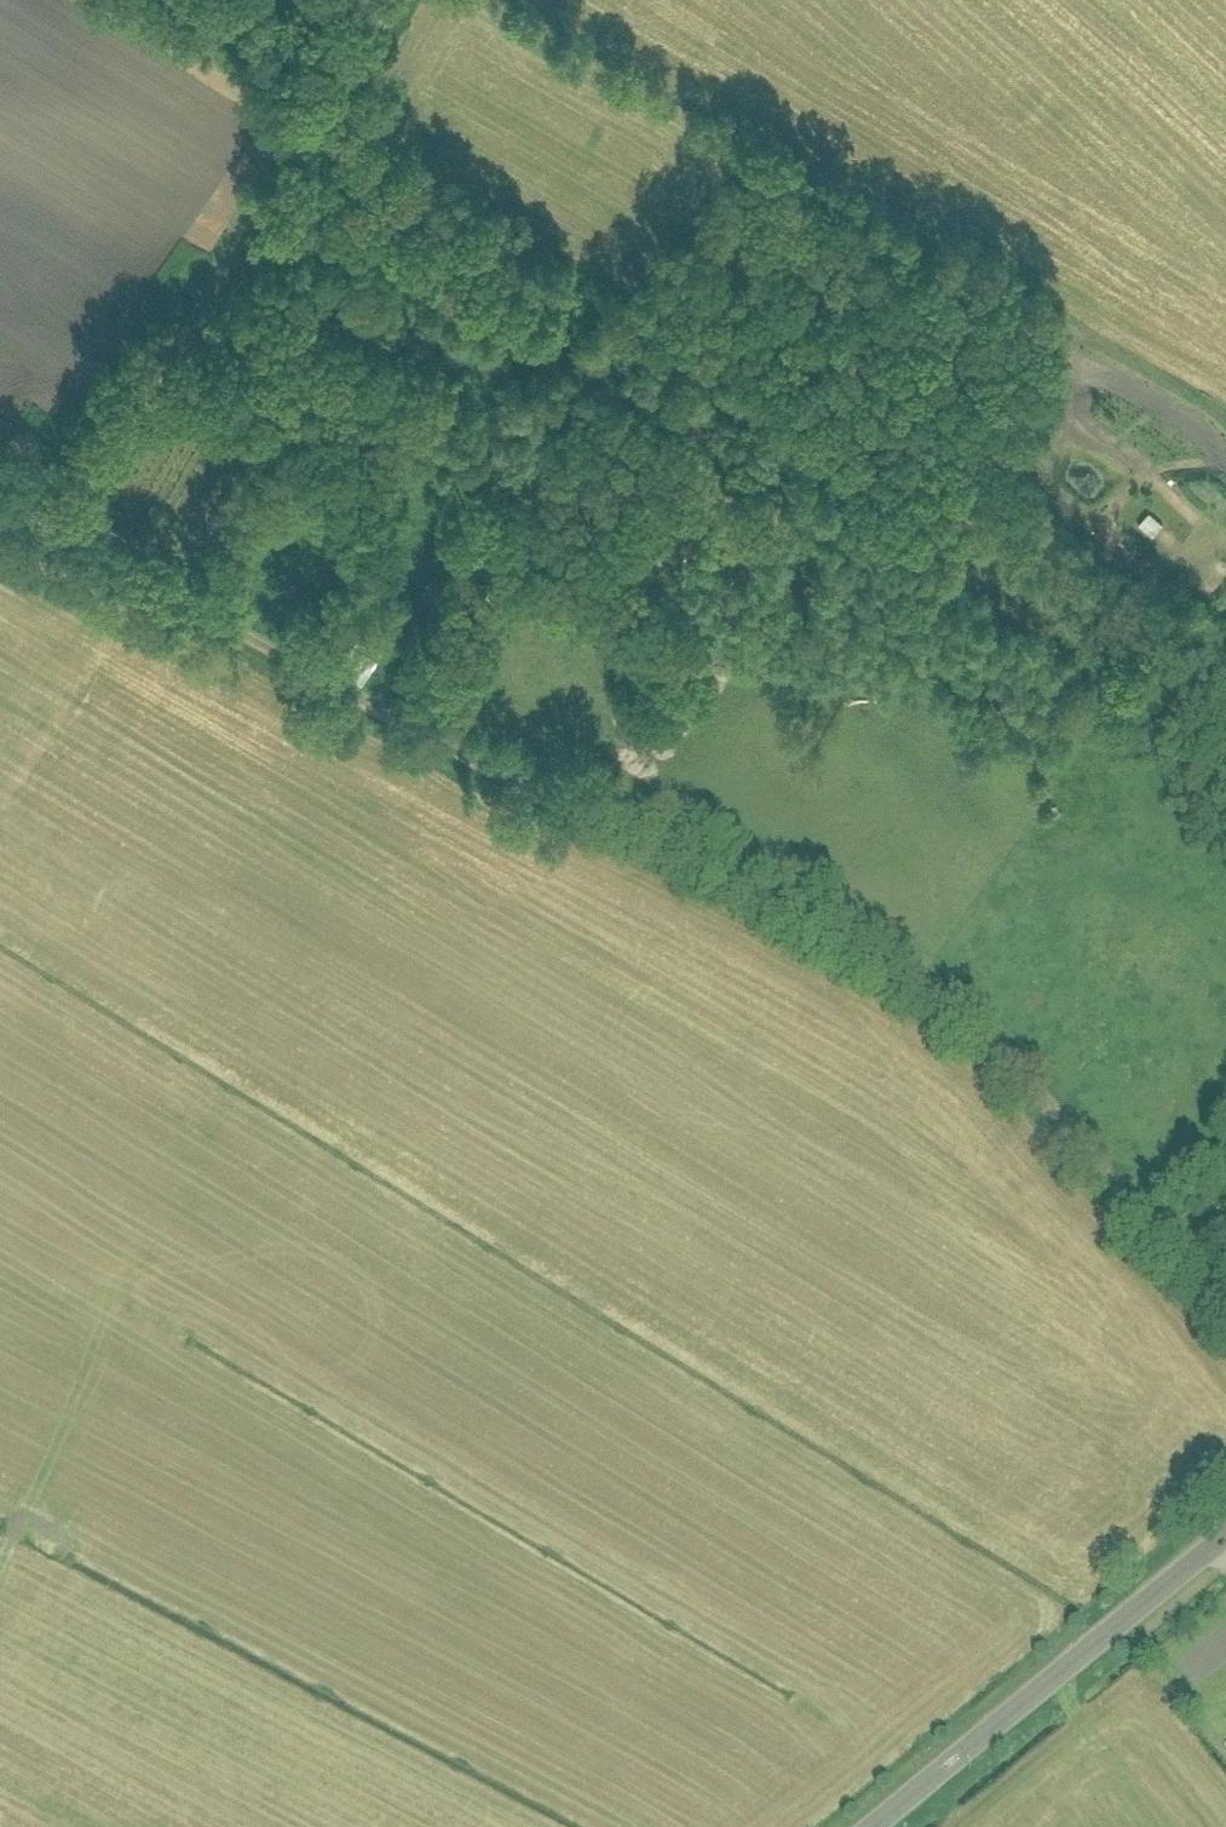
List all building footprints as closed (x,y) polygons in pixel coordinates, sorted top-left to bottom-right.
[(338,666),(368,675),(377,647),(347,637),(338,666)]
